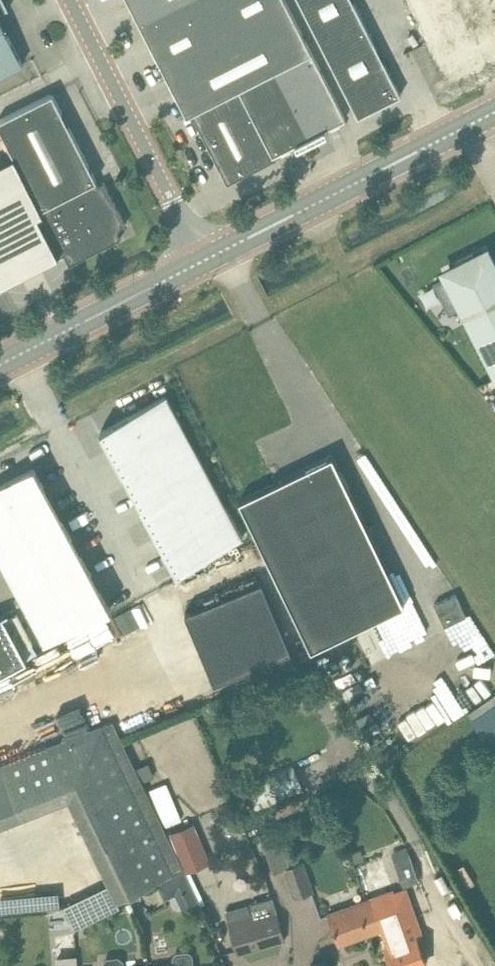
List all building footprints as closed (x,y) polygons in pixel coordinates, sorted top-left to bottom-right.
[(293,15),(286,0),(129,0),(187,114),(192,112),(228,182),(277,157),(275,153),(345,118),(293,15)] [(359,116),(401,95),(353,0),(299,0),(359,116)] [(0,17),(0,74),(23,63),(0,17)] [(23,172),(0,184),(0,284),(0,285),(59,255),(64,253),(69,263),(121,236),(119,231),(120,226),(125,223),(104,181),(99,183),(52,92),(0,118),(0,126),(14,155),(23,172)] [(448,271),(450,275),(465,306),(476,301),(485,318),(474,323),(494,365),(494,270),(486,252),(475,257),(473,253),(456,261),(459,266),(448,271)] [(128,482),(139,501),(142,499),(151,515),(147,517),(158,536),(161,535),(170,551),(166,553),(177,572),(242,537),(165,394),(100,429),(110,448),(114,446),(132,480),(128,482)] [(348,485),(339,467),(333,454),(239,499),(311,649),(405,604),(348,485)] [(110,608),(100,589),(96,591),(86,571),(89,569),(81,554),(77,555),(69,539),(72,538),(62,518),(58,520),(40,487),(44,485),(33,465),(0,483),(0,560),(45,643),(110,608)] [(291,650),(263,580),(186,611),(214,680),(291,650)] [(433,602),(456,651),(482,639),(459,590),(433,602)] [(0,614),(0,673),(26,659),(2,615),(3,615),(2,613),(0,614)] [(0,763),(0,826),(69,799),(117,900),(184,868),(113,719),(0,763)] [(293,763),(244,782),(256,812),(305,792),(293,763)] [(187,871),(211,861),(194,821),(169,832),(187,871)] [(392,851),(395,859),(404,885),(434,874),(422,841),(392,851)] [(282,842),(266,848),(273,871),(283,868),(293,897),(314,890),(303,860),(290,865),(282,842)] [(158,882),(165,898),(176,893),(185,913),(201,906),(184,870),(158,882)] [(393,890),(329,913),(333,924),(339,943),(380,928),(393,924),(403,920),(393,890)] [(232,934),(238,953),(285,939),(279,920),(274,898),(251,905),(254,912),(228,920),(232,934)] [(426,962),(416,935),(399,941),(393,924),(380,928),(386,946),(393,965),(415,965),(426,962)] [(173,956),(174,964),(155,965),(193,965),(192,954),(188,951),(176,952),(173,956)] [(58,965),(78,965),(77,955),(58,957),(58,965)] [(122,959),(118,956),(107,958),(104,962),(105,965),(123,965),(122,959)]
